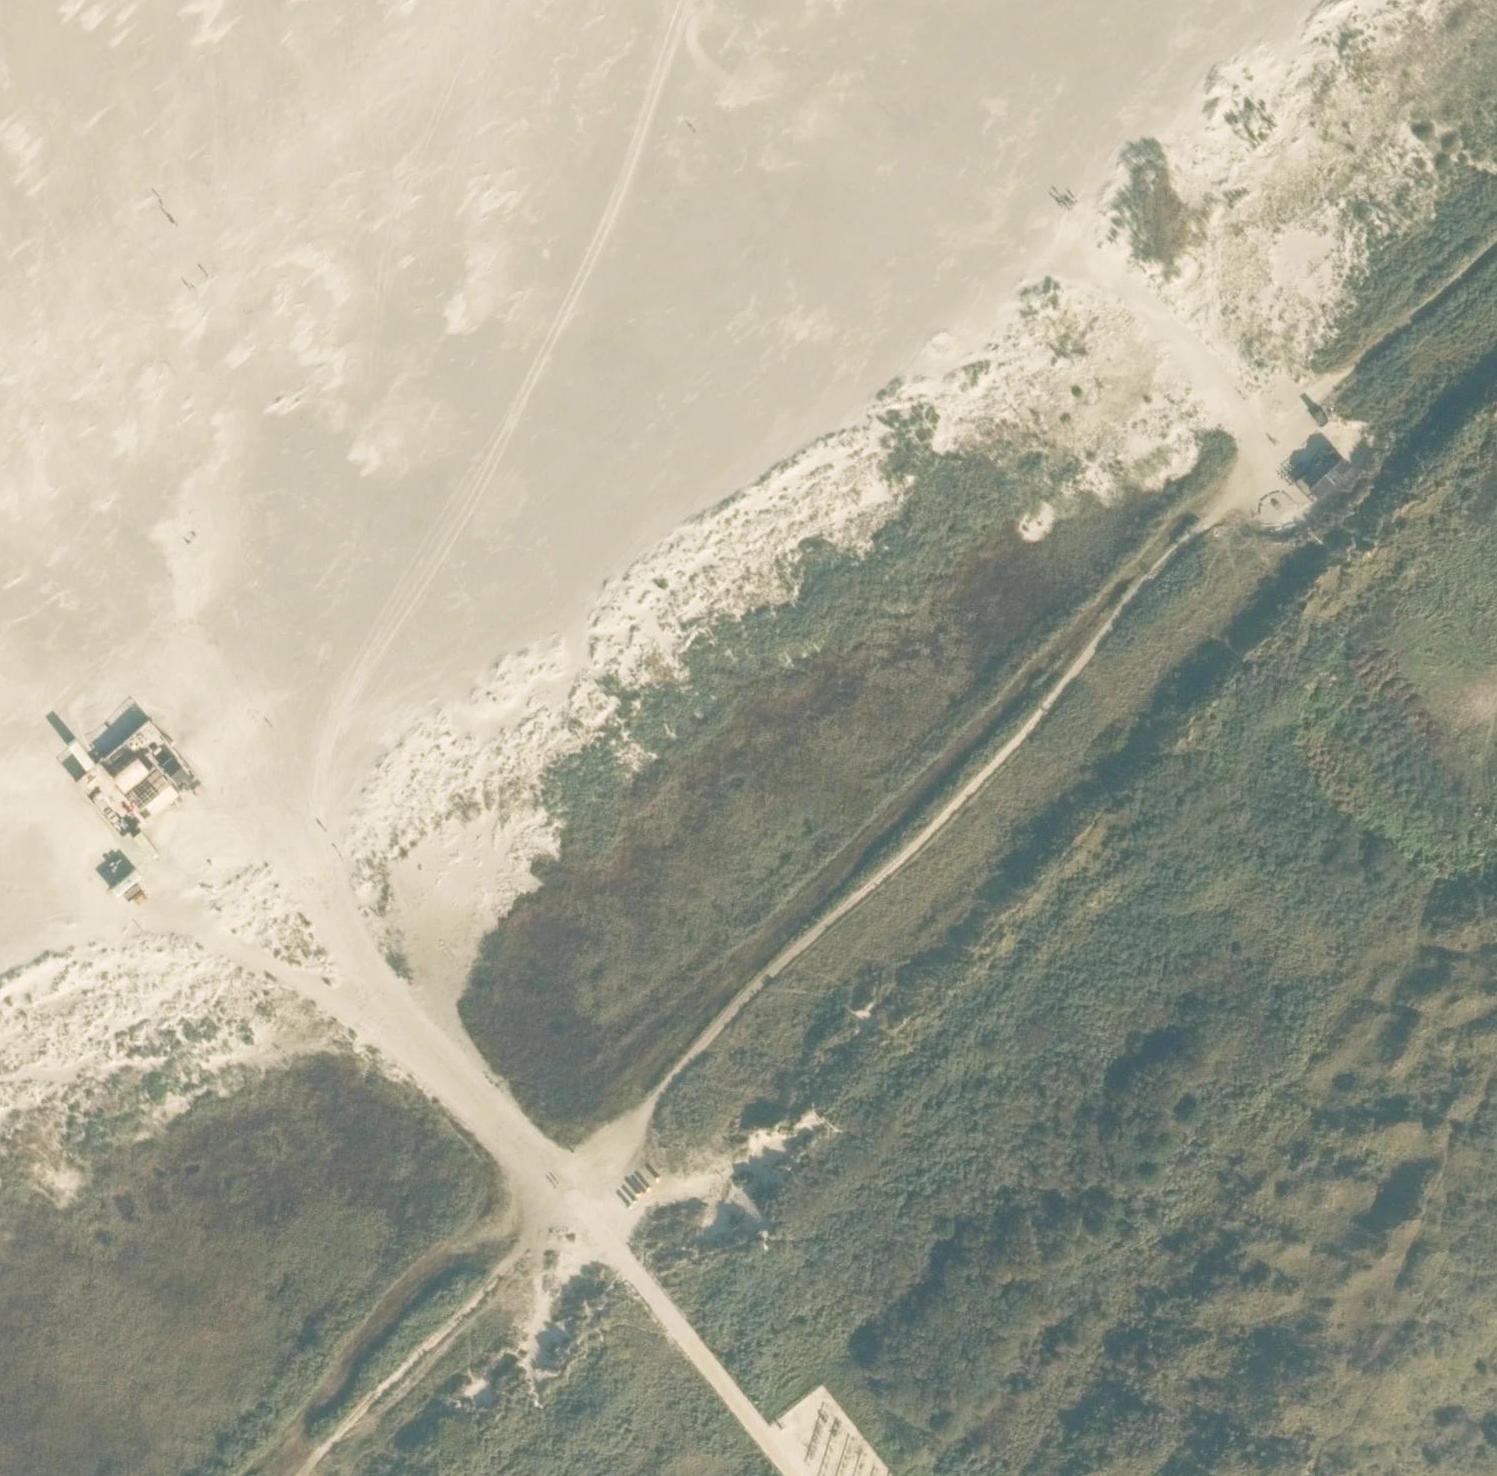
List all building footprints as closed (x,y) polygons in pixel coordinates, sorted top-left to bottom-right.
[(1334,479),(1326,470),(1330,467),(1320,456),(1311,465),(1310,467),(1299,477),(1298,477),(1283,491),(1293,502),(1292,502),(1300,512),(1304,508),(1334,479)] [(199,767),(147,706),(66,775),(119,836),(199,767)]
